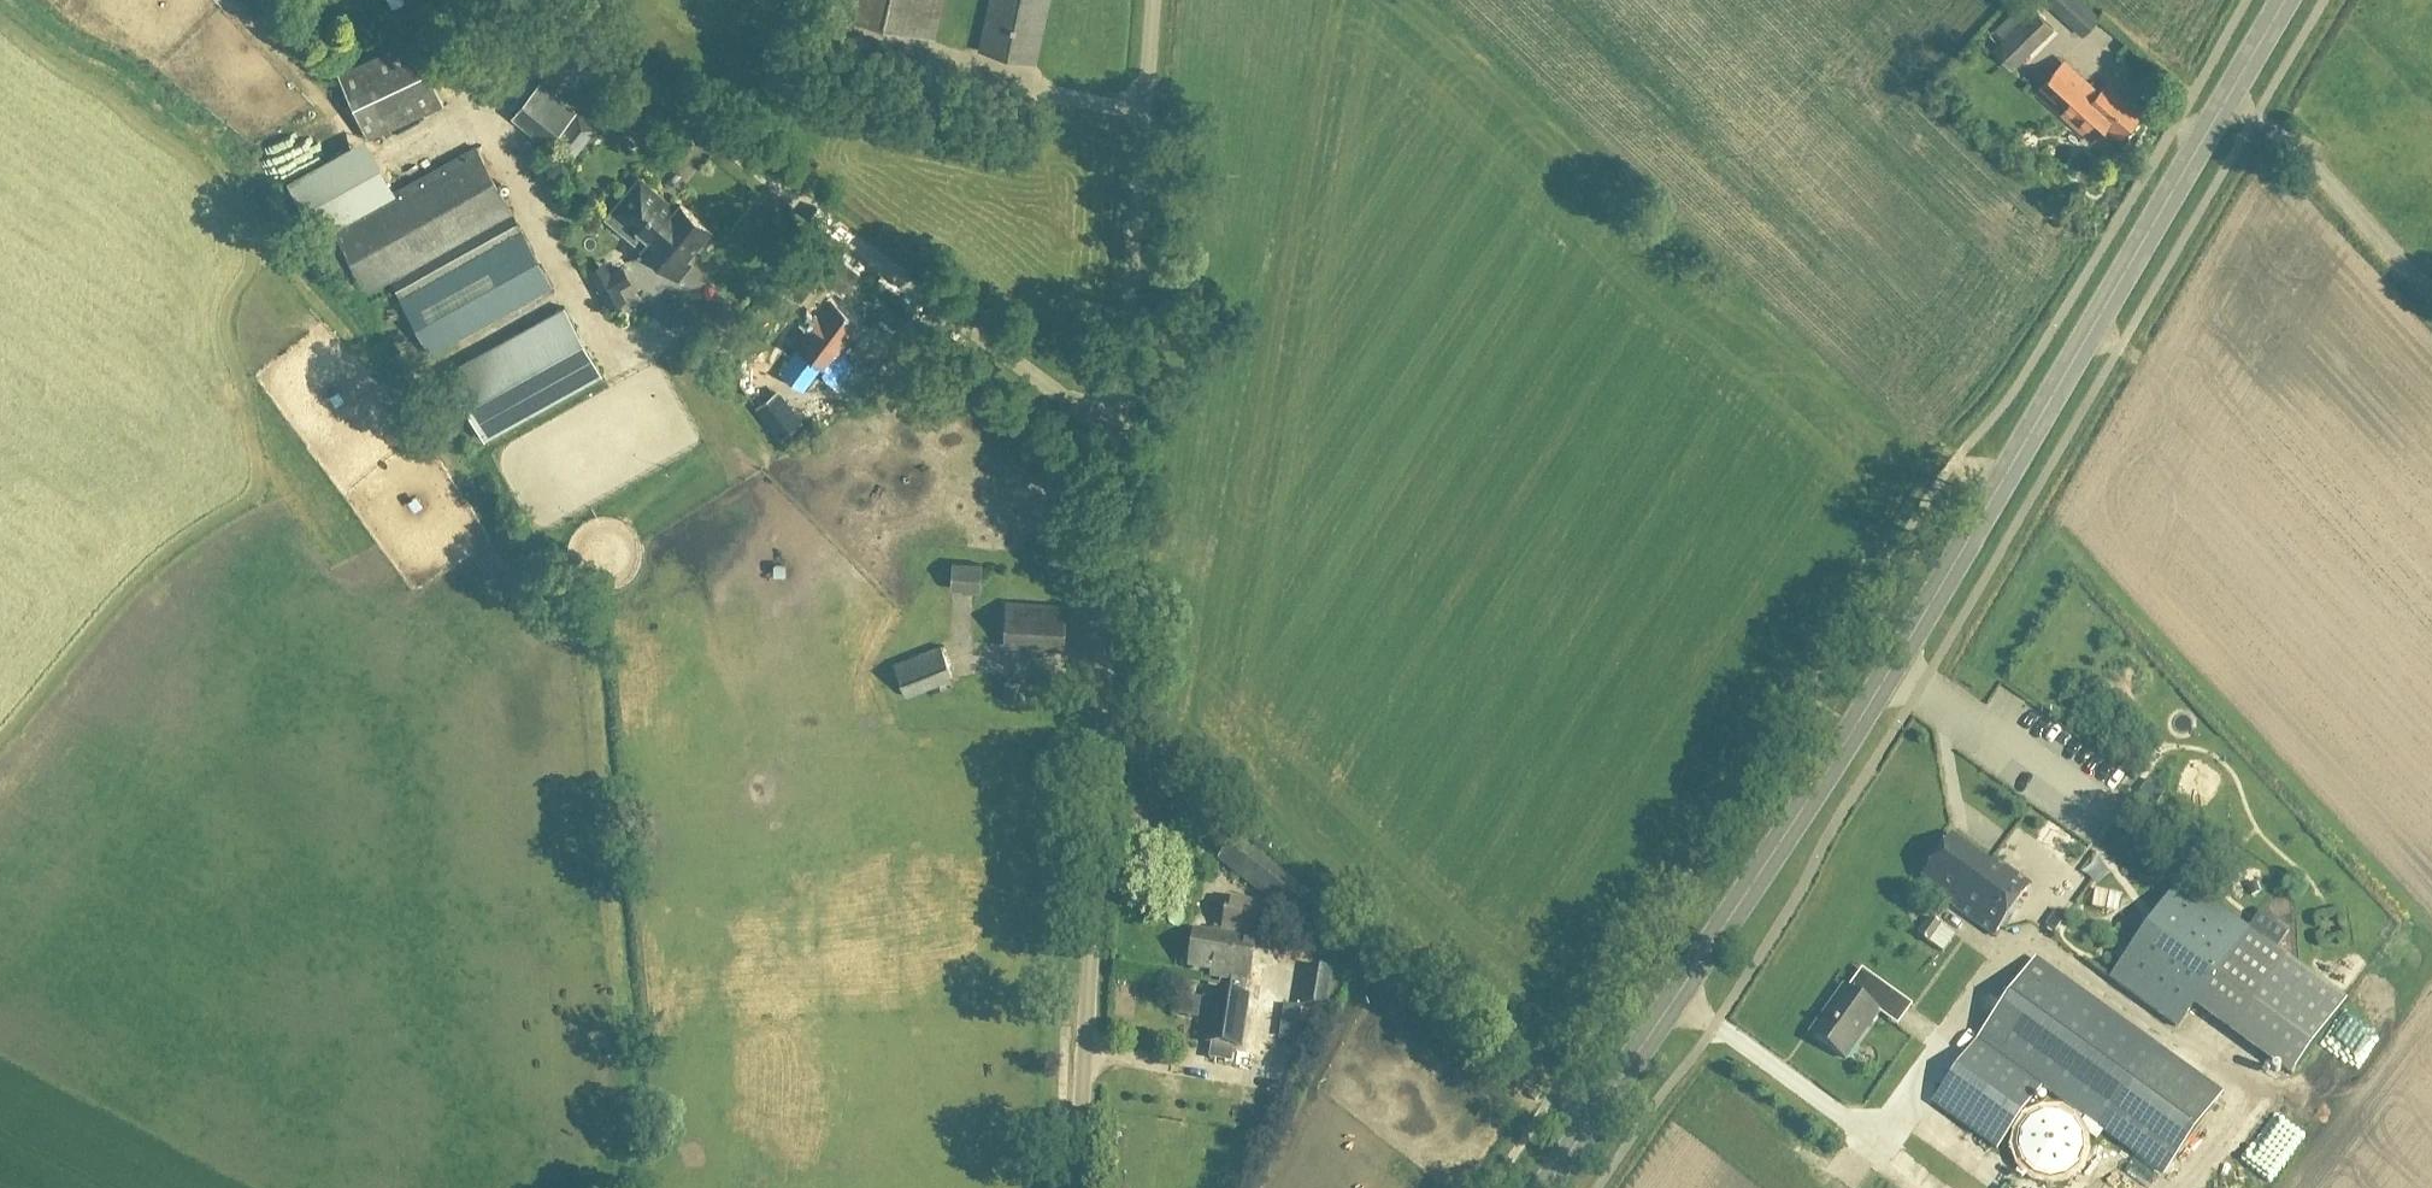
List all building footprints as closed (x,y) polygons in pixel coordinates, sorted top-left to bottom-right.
[(441,14),(433,0),(408,0),(423,25),(441,14)] [(834,16),(936,38),(945,0),(838,0),(834,16)] [(981,51),(1037,63),(1051,0),(991,0),(981,51)] [(2046,5),(2083,39),(2103,18),(2083,0),(2051,0),(2046,5)] [(2013,73),(2056,31),(2033,8),(1990,49),(2013,73)] [(369,139),(445,104),(414,39),(339,74),(369,139)] [(2093,145),(2103,134),(2106,130),(2121,143),(2145,115),(2108,84),(2102,92),(2092,83),(2088,87),(2063,64),(2036,94),(2093,145)] [(552,143),(577,113),(542,84),(517,114),(552,143)] [(566,147),(591,162),(610,130),(586,115),(566,147)] [(270,155),(296,145),(291,134),(265,144),(270,155)] [(432,354),(555,286),(524,231),(522,232),(511,213),(513,212),(477,148),(334,228),(370,292),(469,237),(479,256),(402,299),(432,354)] [(708,233),(710,230),(681,206),(674,214),(660,203),(663,199),(640,180),(628,195),(632,198),(610,224),(636,245),(637,244),(679,280),(691,265),(685,260),(696,247),(700,250),(711,236),(708,233)] [(805,389),(823,366),(825,368),(835,355),(838,357),(858,331),(853,327),(860,317),(831,297),(795,345),(801,349),(783,372),(805,389)] [(602,376),(565,308),(447,373),(485,441),(602,376)] [(789,406),(769,421),(782,438),(802,423),(789,406)] [(953,564),(951,588),(980,590),(982,565),(953,564)] [(1064,650),(1067,606),(1007,603),(1005,647),(1064,650)] [(954,678),(942,647),(895,665),(907,697),(954,678)] [(1020,684),(1005,683),(1004,702),(1019,703),(1020,684)] [(1994,936),(2032,886),(1998,861),(1995,866),(1954,836),(1924,877),(1953,898),(1949,903),(1994,936)] [(1237,837),(1219,859),(1296,920),(1302,912),(1321,927),(1333,912),(1237,837)] [(2117,985),(2178,1028),(2251,928),(2190,884),(2117,985)] [(1226,978),(1234,922),(1255,925),(1259,903),(1231,899),(1228,914),(1230,915),(1228,929),(1216,927),(1215,933),(1196,930),(1190,967),(1213,971),(1213,976),(1221,978),(1226,979),(1226,978)] [(1255,925),(1234,922),(1226,978),(1226,979),(1236,980),(1233,994),(1214,991),(1206,1043),(1240,1048),(1248,996),(1246,996),(1248,982),(1250,983),(1257,935),(1265,936),(1270,905),(1259,903),(1255,925)] [(1930,917),(1918,934),(1929,943),(1942,926),(1930,917)] [(2222,1094),(2036,961),(1933,1103),(1997,1149),(2043,1085),(2165,1173),(2222,1094)] [(1302,1005),(1326,1009),(1332,971),(1309,967),(1302,1005)] [(1844,1058),(1854,1046),(1879,1011),(1874,1008),(1888,988),(1892,991),(1891,992),(1892,993),(1893,992),(1862,968),(1848,988),(1844,985),(1833,1001),(1836,1003),(1813,1035),(1844,1058)] [(1303,1009),(1295,1038),(1310,1042),(1318,1013),(1303,1009)] [(1295,1088),(1304,1044),(1292,1042),(1283,1086),(1295,1088)]
